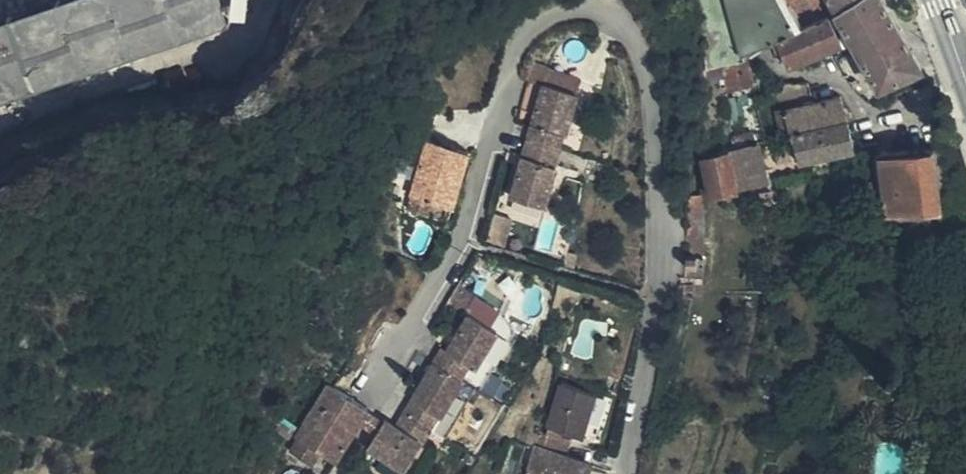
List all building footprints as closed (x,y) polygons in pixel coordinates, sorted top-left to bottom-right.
[(230,23),(222,0),(56,0),(0,20),(0,103),(230,23)] [(702,36),(706,66),(707,73),(709,73),(748,61),(754,59),(765,51),(776,43),(799,32),(782,0),(698,0),(702,36)] [(799,32),(830,17),(836,12),(837,12),(856,0),(782,0),(799,32)] [(883,0),(856,0),(837,12),(836,12),(854,42),(882,91),(923,71),(899,30),(883,0)] [(854,42),(836,12),(830,17),(843,46),(854,42)] [(830,17),(799,32),(776,43),(787,70),(815,58),(832,51),(843,46),(830,17)] [(748,61),(709,73),(712,88),(725,86),(727,95),(754,87),(748,61)] [(555,165),(564,136),(568,137),(579,96),(528,81),(516,123),(530,127),(511,198),(546,208),(558,167),(555,165)] [(792,137),(848,122),(841,99),(813,105),(808,85),(781,84),(780,85),(780,90),(780,97),(785,110),(792,137)] [(754,87),(727,95),(727,103),(740,100),(741,97),(755,93),(754,87)] [(782,139),(792,137),(785,110),(777,114),(782,139)] [(855,150),(848,122),(792,137),(799,164),(855,150)] [(739,150),(758,145),(754,133),(737,137),(739,150)] [(426,143),(409,199),(432,205),(452,211),(469,155),(426,143)] [(768,185),(760,144),(758,145),(739,150),(730,153),(738,192),(768,185)] [(730,153),(702,159),(710,198),(738,192),(730,153)] [(881,158),(882,179),(883,191),(885,213),(937,207),(933,153),(881,158)] [(883,191),(882,179),(869,180),(870,192),(883,191)] [(779,205),(776,191),(760,195),(762,208),(779,205)] [(686,278),(691,279),(703,279),(703,257),(704,231),(700,197),(687,198),(687,251),(685,271),(686,278)] [(432,205),(409,199),(405,211),(429,218),(432,205)] [(466,381),(479,389),(483,391),(515,337),(504,315),(494,331),(498,333),(476,369),(469,366),(461,378),(465,381),(466,381)] [(441,348),(433,362),(461,378),(469,366),(476,369),(498,333),(494,331),(469,316),(447,351),(441,348)] [(433,362),(402,412),(431,429),(441,416),(444,418),(466,381),(465,381),(461,378),(433,362)] [(441,416),(431,429),(450,440),(479,389),(466,381),(444,418),(441,416)] [(542,437),(556,441),(558,432),(580,439),(592,394),(556,384),(542,437)] [(359,426),(369,413),(369,411),(329,387),(295,439),(336,464),(359,426)] [(385,420),(383,423),(376,435),(369,448),(407,470),(431,429),(402,412),(395,425),(385,420)] [(376,418),(369,413),(359,426),(369,431),(376,418)] [(383,423),(376,418),(369,431),(376,435),(383,423)] [(532,452),(563,460),(567,443),(556,441),(542,437),(536,434),(532,452)] [(563,460),(532,452),(526,473),(590,473),(592,469),(563,460)]
